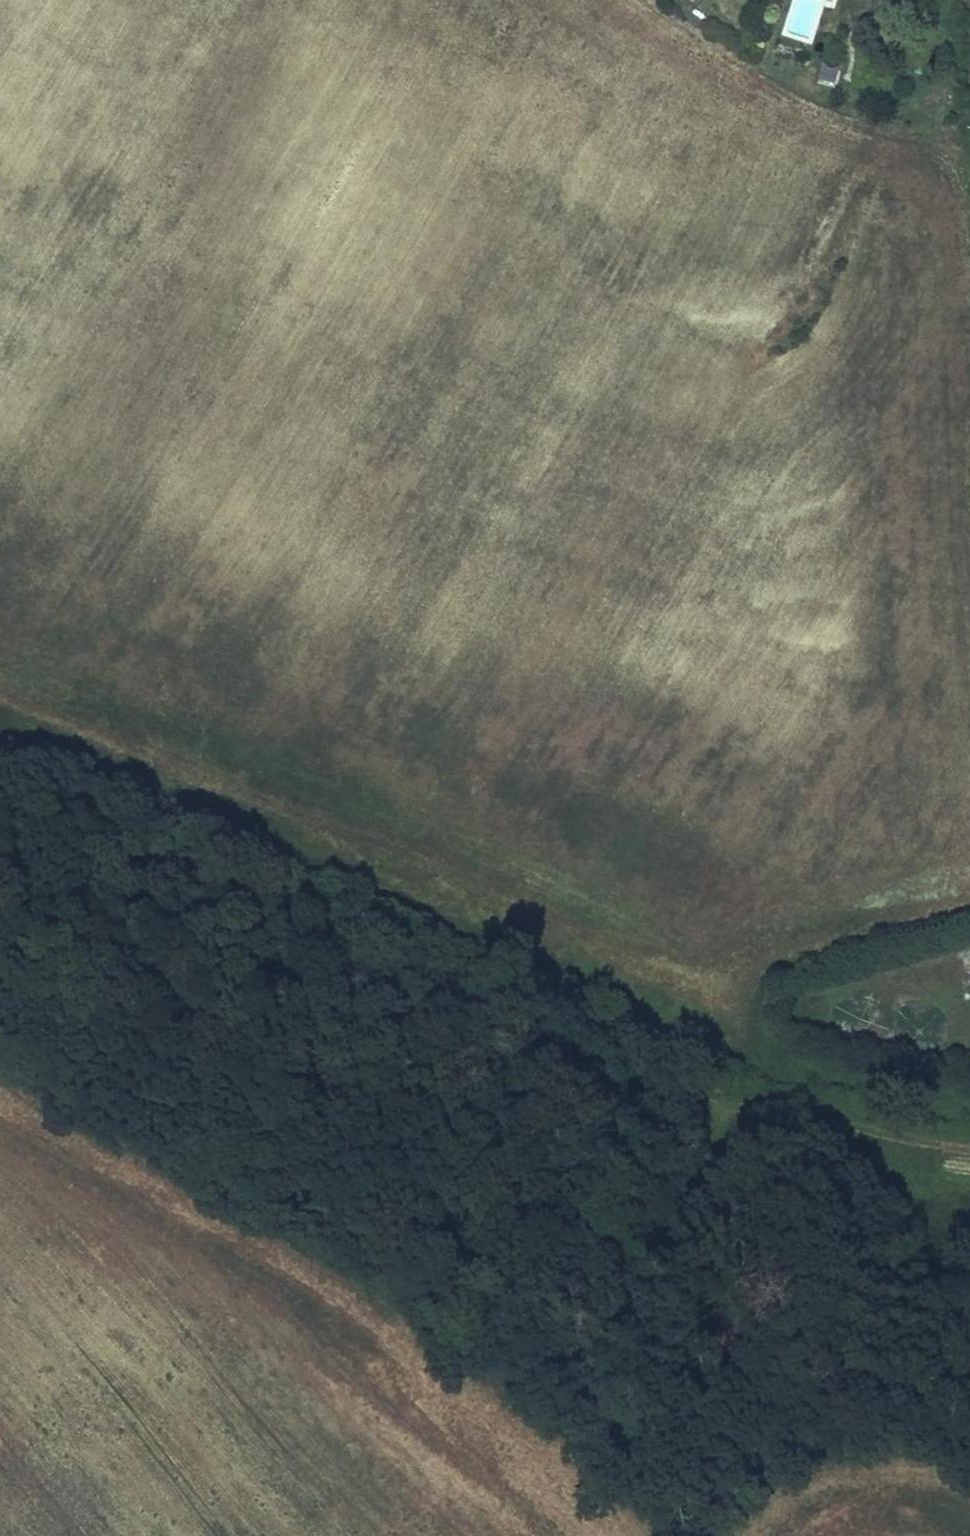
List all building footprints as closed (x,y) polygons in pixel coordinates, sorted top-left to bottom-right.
[(815,80),(834,87),(841,69),(821,62),(815,80)]
